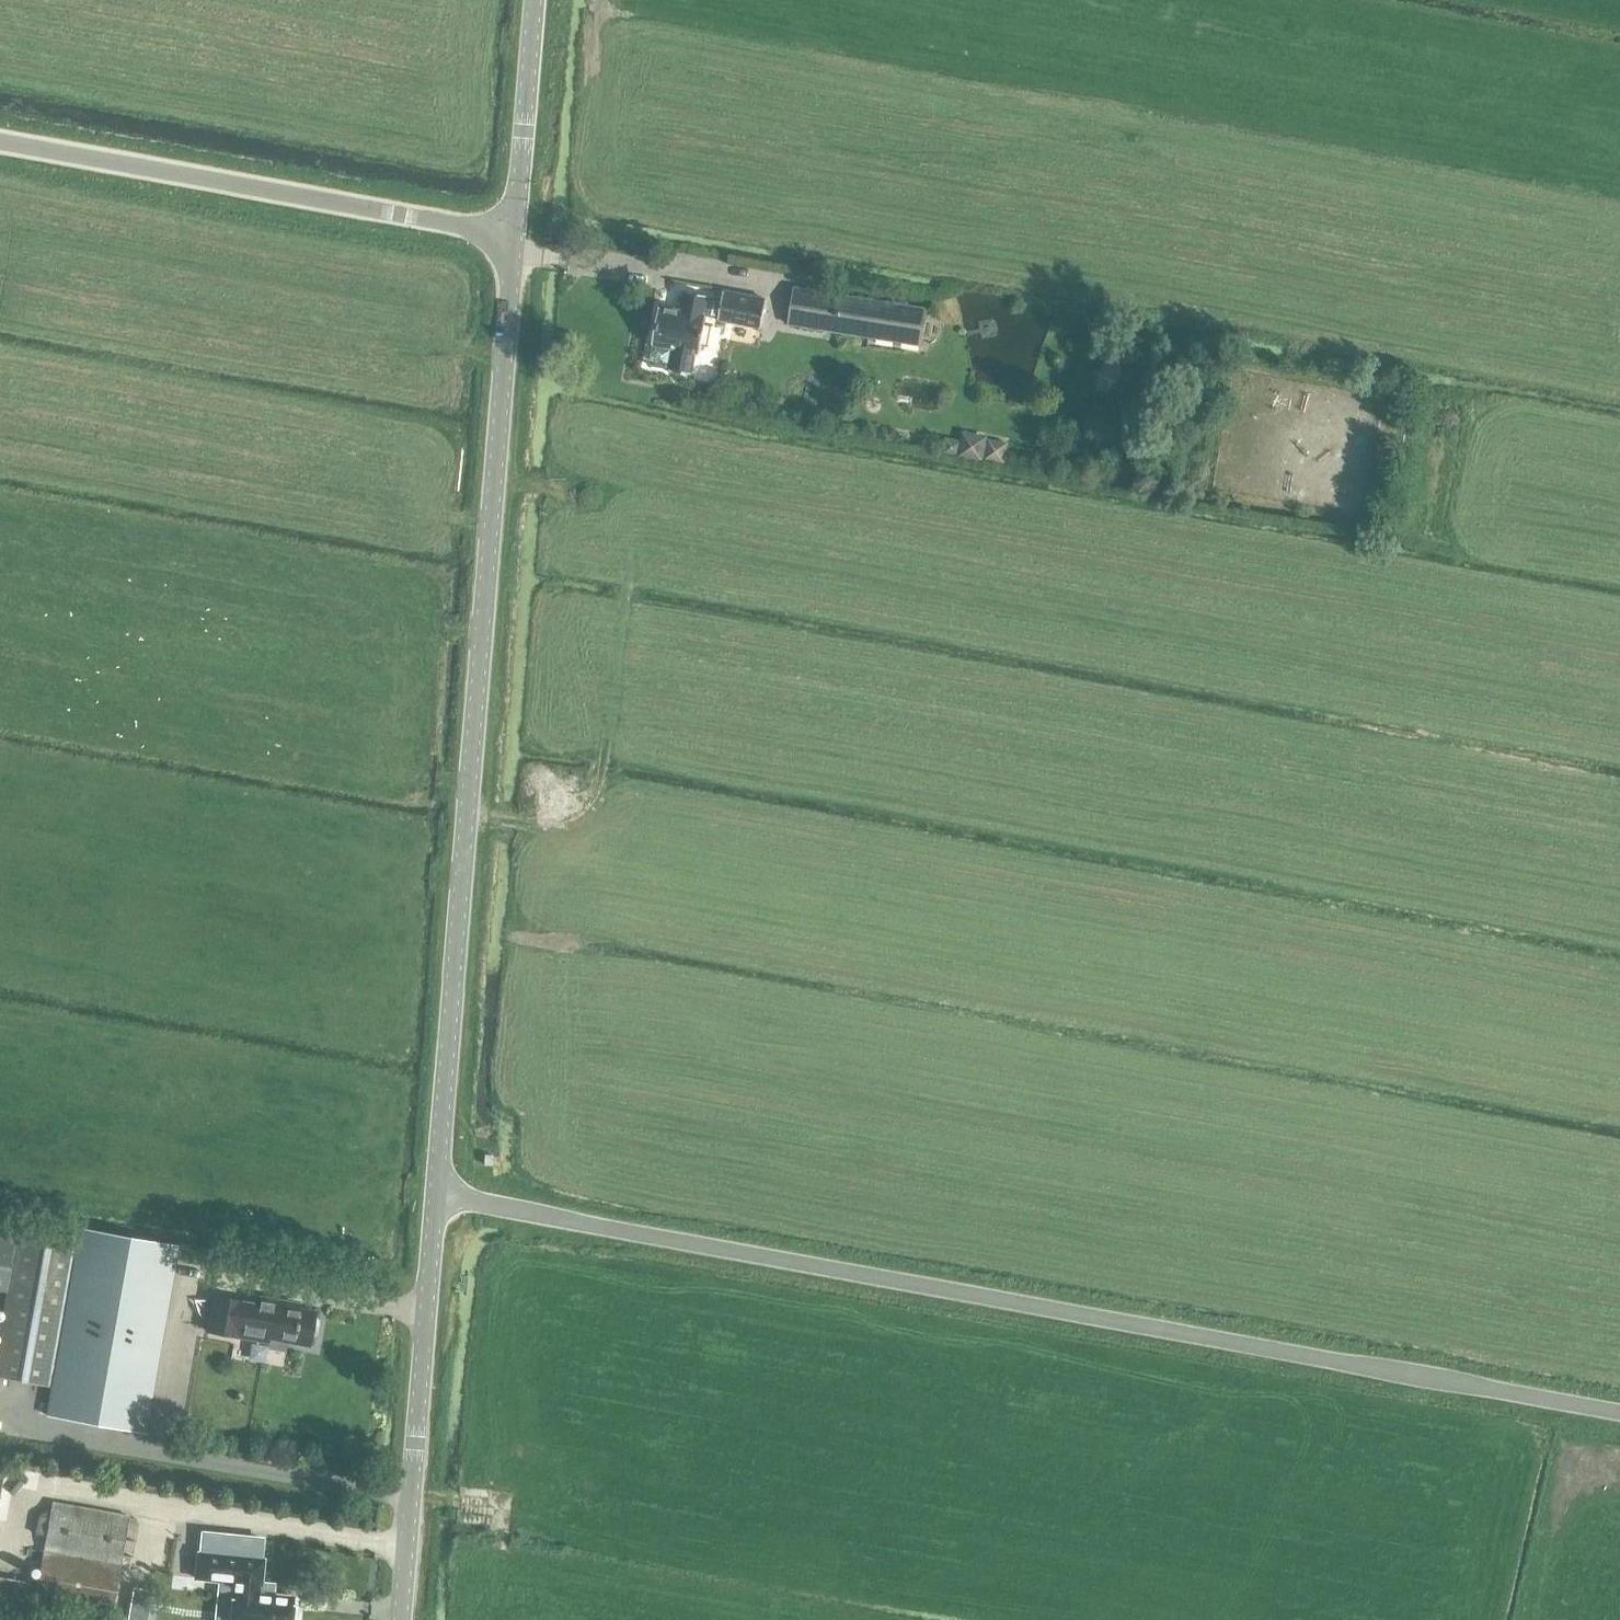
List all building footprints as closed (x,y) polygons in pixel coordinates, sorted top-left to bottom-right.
[(802,286),(795,323),(921,347),(928,310),(802,286)] [(659,306),(647,365),(690,373),(694,352),(699,352),(706,315),(720,318),(719,324),(761,332),(767,301),(725,293),(724,298),(684,291),(680,310),(659,306)] [(958,456),(960,440),(945,438),(943,453),(958,456)] [(984,460),(1006,464),(1010,442),(988,439),(984,460)] [(7,1292),(19,1228),(0,1224),(0,1291),(7,1292)] [(54,1373),(78,1238),(19,1228),(7,1292),(0,1334),(0,1378),(52,1387),(54,1373)] [(178,1247),(80,1230),(78,1238),(54,1373),(52,1387),(47,1416),(146,1433),(178,1247)] [(290,1303),(271,1299),(269,1307),(243,1302),(215,1296),(208,1331),(236,1337),(236,1335),(258,1340),(259,1334),(269,1336),(269,1337),(309,1345),(310,1337),(316,1334),(318,1322),(315,1316),(315,1312),(289,1307),(290,1303)] [(0,1578),(0,1597),(112,1618),(130,1517),(52,1502),(50,1510),(47,1509),(40,1515),(36,1532),(46,1533),(38,1584),(0,1578)] [(295,1608),(291,1607),(292,1597),(256,1593),(256,1588),(247,1587),(250,1558),(198,1553),(196,1578),(221,1581),(220,1587),(235,1589),(232,1619),(294,1619),(295,1608)] [(128,1619),(148,1619),(151,1605),(131,1602),(128,1619)]
